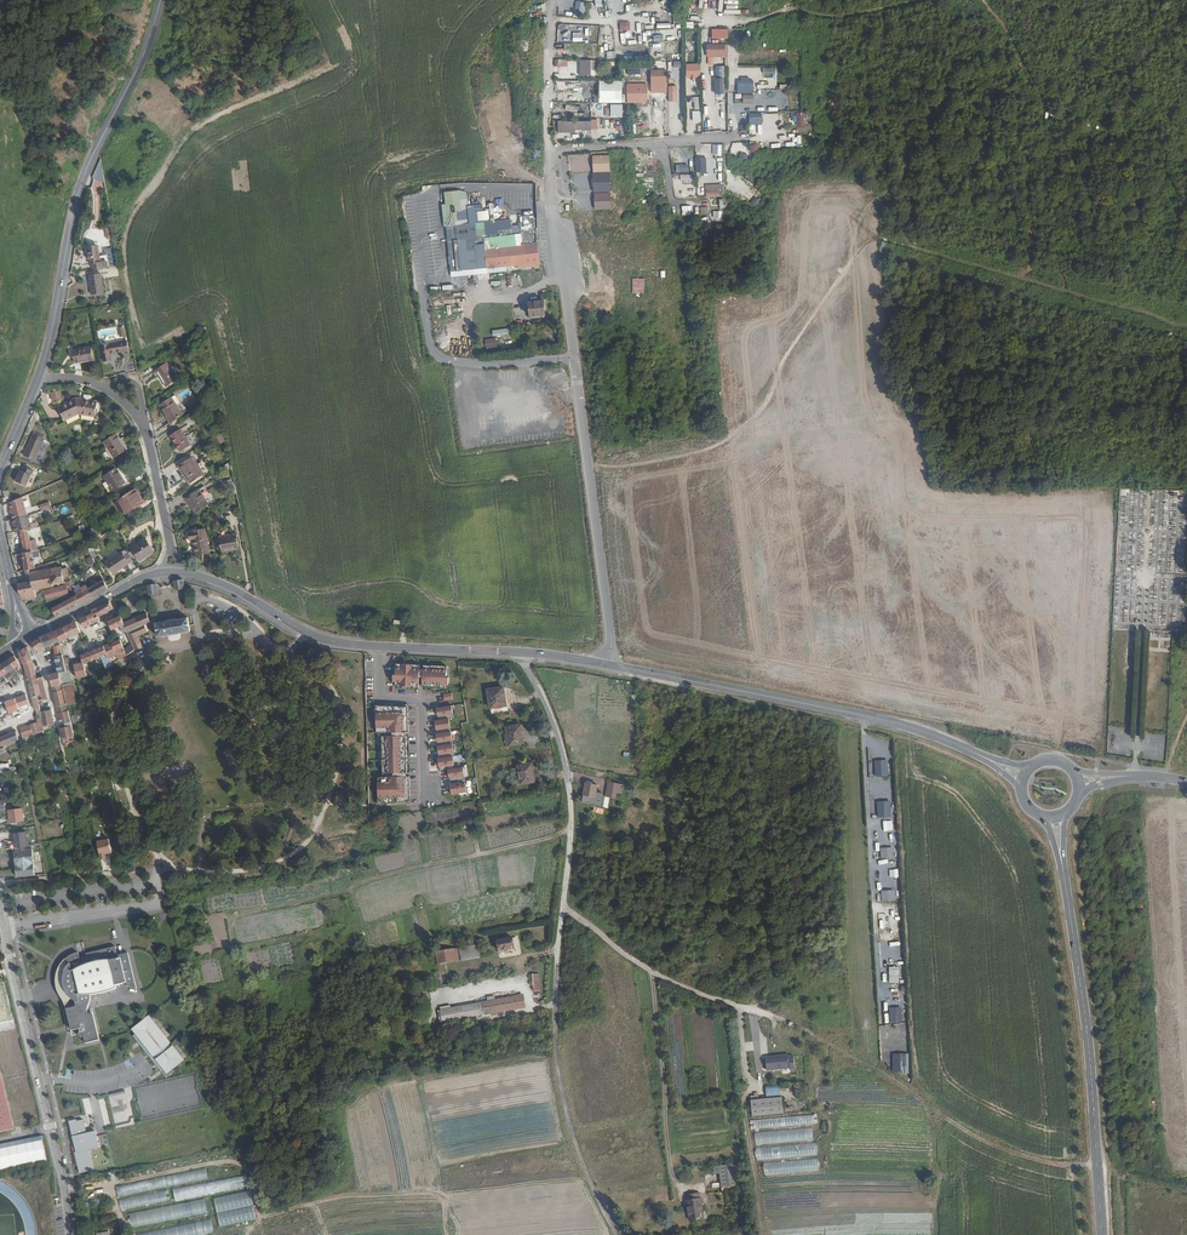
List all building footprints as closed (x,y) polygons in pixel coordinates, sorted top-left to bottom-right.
[(584,12),(585,3),(576,1),(574,10),(584,12)] [(591,18),(593,9),(588,7),(585,16),(591,18)] [(619,30),(630,30),(629,21),(619,22),(619,30)] [(727,29),(711,28),(711,38),(727,38),(727,29)] [(726,56),(727,41),(719,40),(719,55),(726,56)] [(754,40),(754,56),(762,57),(763,40),(754,40)] [(615,50),(605,52),(606,59),(616,58),(615,50)] [(553,66),(566,67),(567,59),(554,59),(553,66)] [(685,63),(685,78),(700,78),(700,63),(685,63)] [(641,66),(627,66),(627,75),(641,74),(641,66)] [(650,69),(649,83),(666,83),(666,69),(650,69)] [(723,78),(713,78),(714,94),(724,94),(723,78)] [(767,79),(768,88),(776,87),(775,79),(767,79)] [(598,80),(598,103),(621,103),(622,81),(598,80)] [(647,102),(647,84),(628,84),(628,102),(647,102)] [(677,101),(676,85),(668,85),(668,101),(677,101)] [(693,87),(684,87),(684,96),(693,96),(693,87)] [(753,103),(753,95),(744,96),(744,103),(753,103)] [(610,117),(622,117),(623,104),(610,104),(610,117)] [(777,117),(777,122),(784,123),(784,112),(774,112),(774,117),(777,117)] [(804,112),(791,112),(792,126),(804,126),(804,112)] [(619,125),(616,125),(616,134),(625,134),(625,120),(619,120),(619,125)] [(791,139),(788,139),(788,143),(798,143),(798,132),(791,132),(791,139)] [(705,157),(695,158),(696,167),(705,167),(705,157)] [(679,172),(688,172),(688,164),(679,165),(679,172)] [(724,193),(723,187),(719,188),(719,189),(707,189),(707,196),(719,196),(719,194),(724,193)] [(682,188),(683,197),(690,197),(690,188),(682,188)] [(676,209),(676,218),(685,218),(685,209),(676,209)] [(533,216),(520,216),(519,228),(533,228),(533,216)] [(540,263),(538,242),(485,245),(486,259),(477,260),(478,269),(487,268),(540,263)] [(90,264),(101,263),(99,245),(87,247),(90,264)] [(657,286),(667,286),(666,272),(656,272),(657,286)] [(103,293),(104,292),(101,274),(89,275),(92,294),(93,294),(103,293)] [(545,315),(544,301),(529,302),(530,317),(545,315)] [(495,338),(485,339),(486,349),(496,348),(495,338)] [(128,351),(126,340),(101,345),(104,361),(112,360),(110,354),(128,351)] [(93,360),(91,346),(73,349),(75,363),(93,360)] [(166,386),(178,379),(167,363),(156,370),(166,386)] [(49,392),(50,400),(61,399),(60,390),(49,392)] [(176,405),(180,402),(175,395),(171,397),(176,405)] [(180,416),(183,415),(176,405),(171,397),(160,405),(171,422),(174,421),(180,416)] [(97,402),(92,401),(82,400),(82,402),(73,400),(58,407),(65,420),(78,413),(88,415),(95,416),(97,402)] [(176,424),(182,420),(180,416),(174,421),(176,424)] [(181,452),(192,445),(181,428),(170,436),(181,452)] [(35,460),(45,438),(33,433),(24,455),(35,460)] [(114,458),(127,449),(117,433),(103,442),(114,458)] [(219,444),(224,441),(220,433),(215,436),(219,444)] [(190,483),(204,474),(193,457),(180,465),(187,476),(186,477),(190,483)] [(186,477),(187,476),(180,465),(178,466),(186,477)] [(27,486),(33,470),(24,466),(22,470),(20,470),(16,481),(27,486)] [(113,491),(126,483),(116,468),(104,476),(113,491)] [(140,497),(139,497),(134,489),(118,500),(126,514),(144,502),(140,497)] [(197,512),(209,504),(199,489),(186,498),(190,504),(191,503),(197,512)] [(10,515),(12,520),(24,516),(26,516),(21,497),(8,503),(10,511),(12,515),(10,515)] [(24,516),(12,520),(13,523),(14,527),(13,527),(14,532),(20,531),(28,530),(31,529),(27,515),(26,516),(24,516)] [(98,530),(96,531),(94,527),(89,530),(94,542),(102,536),(98,530)] [(210,553),(205,529),(189,531),(191,541),(193,540),(196,555),(210,553)] [(29,570),(35,568),(32,551),(30,542),(28,530),(20,531),(24,552),(22,553),(25,571),(29,570)] [(232,551),(240,549),(237,533),(219,536),(222,550),(232,548),(232,551)] [(140,561),(152,553),(147,545),(149,544),(145,538),(131,548),(140,561)] [(128,552),(124,555),(122,552),(106,562),(113,574),(133,561),(128,552)] [(91,566),(96,563),(92,555),(87,558),(91,566)] [(60,567),(61,567),(56,568),(55,565),(54,565),(54,568),(51,569),(50,566),(49,566),(49,569),(44,570),(44,568),(42,569),(43,570),(37,571),(37,570),(36,570),(36,572),(30,573),(30,571),(29,571),(31,580),(28,581),(29,590),(40,588),(52,587),(52,585),(57,584),(57,585),(59,585),(59,584),(63,583),(63,584),(64,584),(63,576),(68,575),(69,575),(67,566),(63,567),(61,567),(60,567)] [(94,598),(108,589),(104,580),(89,588),(93,596),(94,598)] [(175,591),(185,589),(184,583),(183,580),(173,582),(175,591)] [(18,583),(19,592),(29,590),(28,581),(18,583)] [(74,596),(77,594),(75,590),(71,581),(67,582),(74,596)] [(69,595),(66,584),(44,590),(47,600),(47,601),(59,597),(69,595)] [(80,603),(93,596),(89,588),(88,588),(86,585),(75,590),(77,594),(74,596),(70,598),(61,603),(52,608),(56,616),(80,603)] [(150,597),(160,595),(158,585),(148,587),(150,597)] [(41,592),(40,588),(29,590),(19,592),(24,599),(32,598),(36,597),(37,597),(36,594),(41,592)] [(61,603),(70,598),(69,595),(59,597),(61,603)] [(102,614),(113,608),(109,600),(99,606),(102,614)] [(98,616),(102,614),(99,606),(91,610),(93,612),(95,618),(98,616)] [(98,616),(95,618),(93,612),(80,619),(84,627),(100,619),(98,616)] [(144,624),(150,622),(146,613),(123,623),(127,632),(130,637),(133,644),(135,649),(143,646),(139,636),(148,632),(147,632),(148,632),(144,624)] [(127,632),(123,623),(120,615),(108,621),(112,630),(120,626),(124,634),(125,633),(127,632)] [(191,632),(188,618),(156,624),(158,637),(191,632)] [(1114,629),(1133,630),(1133,620),(1125,620),(1125,625),(1114,625),(1114,629)] [(75,634),(81,632),(76,621),(64,627),(69,637),(72,636),(75,634)] [(64,640),(69,637),(64,627),(58,630),(55,631),(44,635),(41,637),(45,645),(46,648),(50,646),(51,649),(54,648),(55,656),(63,655),(61,649),(60,645),(54,646),(54,644),(59,642),(64,640)] [(43,646),(45,645),(41,637),(32,643),(37,651),(41,648),(42,649),(44,647),(43,646)] [(119,660),(126,655),(124,649),(120,639),(111,642),(117,655),(119,660)] [(111,657),(117,655),(111,642),(104,646),(103,646),(107,654),(109,658),(111,657)] [(126,655),(135,649),(133,644),(124,649),(126,655)] [(33,656),(31,656),(28,646),(19,652),(26,676),(36,673),(32,660),(34,659),(33,656)] [(109,658),(107,654),(103,646),(97,649),(101,657),(106,669),(112,665),(109,658)] [(101,657),(97,649),(81,655),(83,663),(84,663),(101,657)] [(21,667),(20,665),(14,655),(8,659),(16,670),(21,667)] [(65,665),(64,658),(63,655),(55,656),(58,667),(59,672),(66,671),(65,665)] [(17,673),(16,670),(8,659),(3,662),(9,671),(5,674),(5,675),(8,678),(17,673)] [(9,671),(3,662),(0,665),(0,670),(3,676),(5,675),(5,674),(9,671)] [(77,678),(87,676),(84,664),(84,663),(83,663),(74,664),(77,678)] [(420,665),(396,664),(396,675),(394,675),(393,683),(396,683),(396,687),(419,688),(419,683),(423,684),(423,688),(446,689),(446,685),(448,685),(448,677),(446,677),(447,665),(423,665),(423,669),(420,669),(420,665)] [(61,684),(62,684),(59,672),(58,672),(50,674),(57,706),(65,704),(61,684)] [(39,683),(37,678),(36,673),(26,676),(29,686),(39,683)] [(42,700),(48,698),(43,676),(37,678),(39,683),(42,694),(38,695),(40,709),(44,725),(54,723),(50,707),(47,708),(48,710),(44,711),(43,704),(42,700)] [(38,695),(42,694),(39,683),(29,686),(32,697),(35,710),(40,709),(38,695)] [(65,696),(75,694),(72,683),(62,685),(65,696)] [(507,706),(504,688),(489,690),(492,708),(507,706)] [(93,700),(100,698),(98,689),(91,691),(93,700)] [(443,701),(452,700),(451,692),(442,694),(443,701)] [(18,707),(29,703),(26,694),(15,698),(18,707)] [(77,703),(75,694),(65,696),(66,704),(67,706),(77,703)] [(9,714),(19,710),(18,707),(15,698),(5,701),(9,714)] [(67,711),(65,704),(57,706),(58,713),(67,711)] [(437,707),(437,711),(438,711),(440,719),(445,718),(450,718),(455,717),(453,705),(437,707)] [(508,712),(507,706),(492,708),(493,714),(508,712)] [(408,708),(376,707),(377,734),(381,734),(383,779),(378,779),(379,806),(410,803),(410,778),(407,778),(406,734),(409,734),(408,708)] [(45,730),(44,725),(40,709),(35,710),(37,719),(40,732),(43,730),(45,730)] [(61,724),(69,722),(67,711),(58,713),(61,724)] [(87,723),(98,721),(96,713),(95,711),(85,713),(87,723)] [(452,730),(450,718),(445,718),(440,719),(436,720),(437,723),(436,723),(437,733),(446,731),(452,730)] [(33,735),(39,732),(36,722),(30,724),(33,735)] [(521,727),(507,729),(509,747),(524,745),(521,727)] [(43,730),(40,732),(39,732),(33,735),(28,736),(23,738),(25,745),(31,743),(38,741),(37,738),(45,735),(43,730)] [(454,743),(452,730),(446,731),(437,733),(436,733),(437,736),(438,736),(439,745),(448,744),(454,743)] [(3,746),(19,740),(16,731),(0,737),(3,746)] [(456,755),(454,743),(448,744),(439,745),(437,745),(438,749),(439,749),(440,757),(449,756),(454,755),(456,755)] [(628,760),(630,753),(623,751),(621,758),(628,760)] [(456,768),(454,755),(449,756),(440,757),(438,758),(439,761),(440,761),(441,770),(449,769),(456,768)] [(532,765),(518,767),(521,785),(535,783),(532,765)] [(14,766),(5,767),(5,766),(0,767),(0,772),(0,774),(15,772),(14,766)] [(456,768),(449,769),(450,773),(451,772),(452,781),(466,778),(464,766),(456,768)] [(468,791),(466,778),(452,781),(453,790),(453,793),(468,791)] [(609,781),(607,791),(617,793),(622,794),(624,784),(609,781)] [(597,786),(585,783),(583,796),(595,799),(597,786)] [(10,823),(24,821),(22,808),(8,810),(10,823)] [(28,846),(26,831),(13,833),(15,848),(28,846)] [(879,848),(879,859),(893,858),(893,848),(879,848)] [(34,863),(33,849),(14,852),(15,865),(16,865),(34,863)] [(17,877),(35,876),(34,863),(16,865),(17,877)] [(80,872),(78,864),(71,866),(73,872),(80,872)] [(894,901),(894,891),(881,891),(881,902),(894,901)] [(513,938),(497,941),(499,954),(508,952),(508,950),(514,948),(513,938)] [(480,958),(478,945),(459,948),(461,962),(480,958)] [(63,1002),(65,1006),(71,999),(75,1001),(76,1006),(66,1009),(70,1024),(71,1031),(79,1029),(80,1032),(79,1033),(79,1034),(79,1035),(79,1036),(80,1037),(85,1040),(85,1043),(100,1040),(94,1019),(93,1013),(88,1015),(88,1014),(88,1013),(88,1009),(88,1007),(90,1003),(90,1001),(91,998),(91,995),(94,994),(101,993),(106,992),(109,991),(114,989),(117,988),(116,985),(127,983),(127,986),(137,989),(128,953),(118,955),(115,947),(86,953),(87,957),(79,958),(78,952),(77,953),(74,953),(69,956),(67,957),(65,959),(63,961),(61,964),(60,965),(59,966),(57,974),(56,979),(56,986),(57,988),(57,991),(60,995),(63,1002)] [(438,964),(460,960),(458,948),(436,952),(438,964)] [(525,1000),(524,995),(441,1010),(443,1022),(526,1007),(525,1002),(524,1002),(523,1000),(525,1000)] [(149,1018),(133,1031),(135,1034),(133,1036),(144,1050),(167,1077),(183,1063),(181,1061),(183,1059),(181,1058),(177,1052),(161,1033),(156,1027),(149,1018)] [(163,1021),(156,1027),(161,1033),(168,1027),(163,1021)] [(184,1046),(177,1052),(181,1058),(188,1052),(184,1046)] [(790,1074),(795,1074),(794,1059),(789,1059),(789,1057),(760,1059),(761,1075),(788,1073),(790,1074)] [(13,1130),(0,1075),(0,1133),(13,1130)] [(765,1087),(765,1095),(779,1095),(779,1086),(765,1087)] [(124,1091),(108,1095),(113,1113),(129,1109),(124,1091)] [(90,1105),(88,1097),(81,1099),(86,1114),(92,1112),(90,1105)] [(749,1098),(751,1118),(758,1117),(758,1102),(757,1098),(749,1098)] [(758,1102),(758,1117),(781,1115),(780,1100),(758,1102)] [(817,1115),(749,1119),(750,1128),(817,1124),(817,1115)] [(79,1174),(93,1170),(91,1159),(96,1158),(94,1149),(99,1147),(95,1131),(87,1133),(83,1120),(77,1121),(76,1119),(68,1121),(69,1122),(71,1132),(76,1153),(75,1153),(79,1174)] [(754,1132),(755,1144),(812,1140),(811,1128),(754,1132)] [(0,1144),(0,1172),(47,1163),(42,1136),(0,1144)] [(756,1159),(816,1156),(816,1144),(755,1147),(756,1159)] [(764,1175),(818,1170),(817,1159),(763,1163),(764,1175)] [(732,1164),(717,1166),(720,1187),(735,1186),(732,1164)] [(207,1168),(117,1187),(119,1196),(209,1178),(207,1168)] [(173,1190),(175,1201),(248,1186),(246,1175),(173,1190)] [(120,1201),(121,1210),(167,1201),(165,1192),(120,1201)] [(214,1199),(220,1228),(256,1221),(250,1192),(214,1199)] [(700,1192),(687,1194),(687,1200),(686,1200),(689,1219),(704,1217),(700,1192)] [(101,1198),(85,1201),(86,1207),(102,1203),(101,1198)] [(205,1200),(130,1216),(133,1229),(207,1213),(205,1200)] [(138,1234),(205,1234),(214,1233),(211,1220),(138,1234)]
